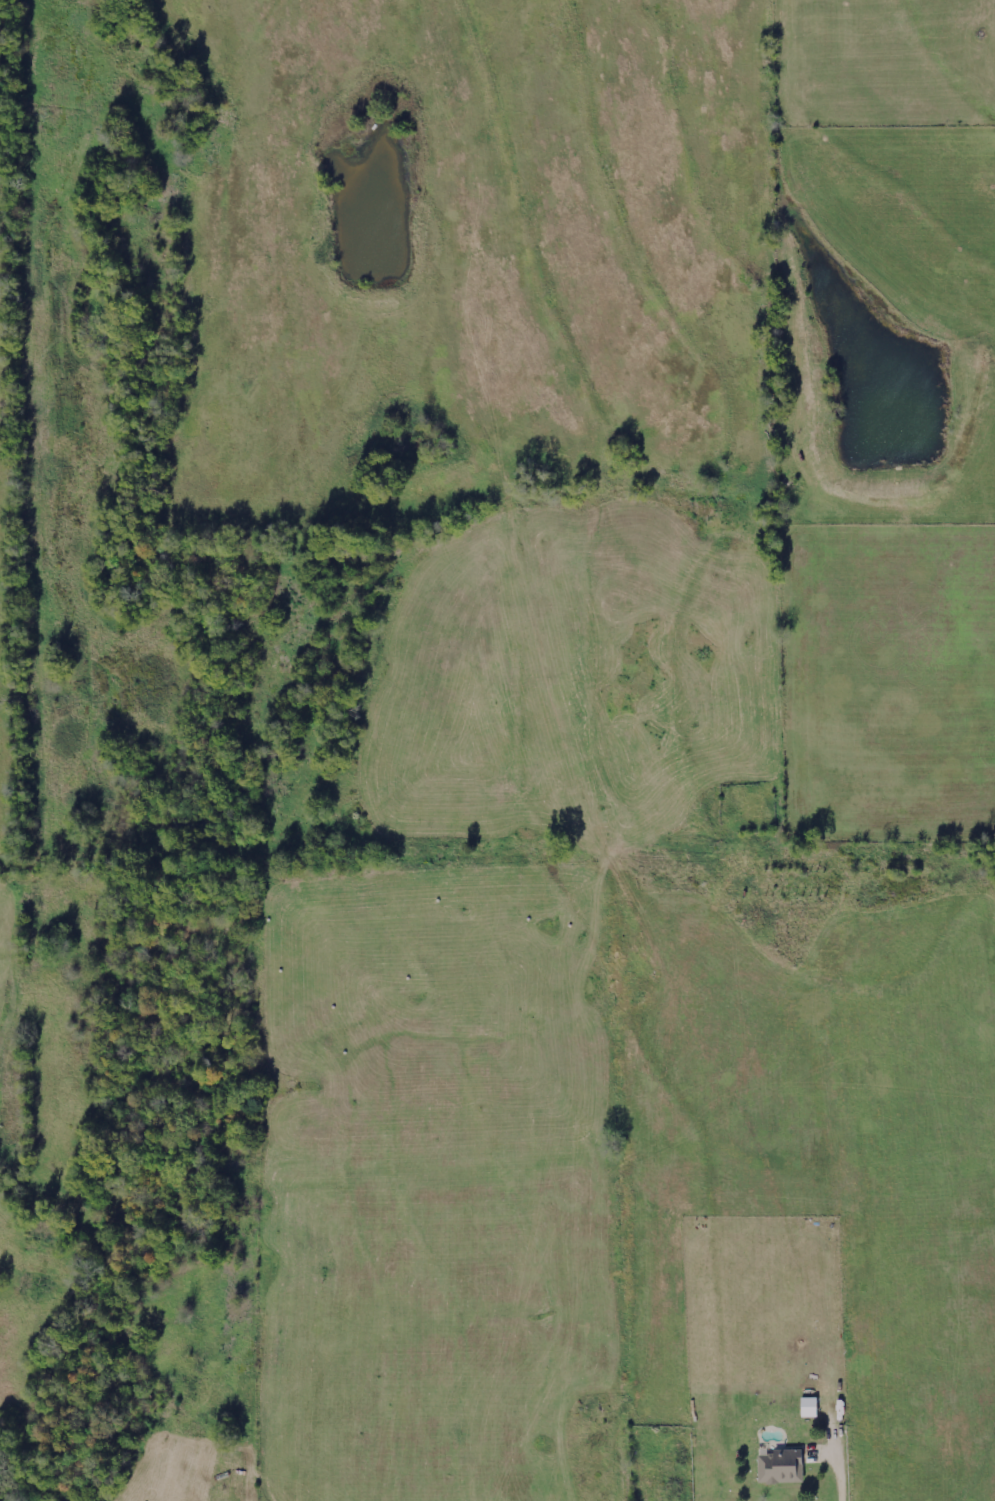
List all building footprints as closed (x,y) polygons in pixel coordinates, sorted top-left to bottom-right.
[(803,1482),(802,1450),(781,1451),(782,1455),(758,1455),(759,1484),(803,1482)]
